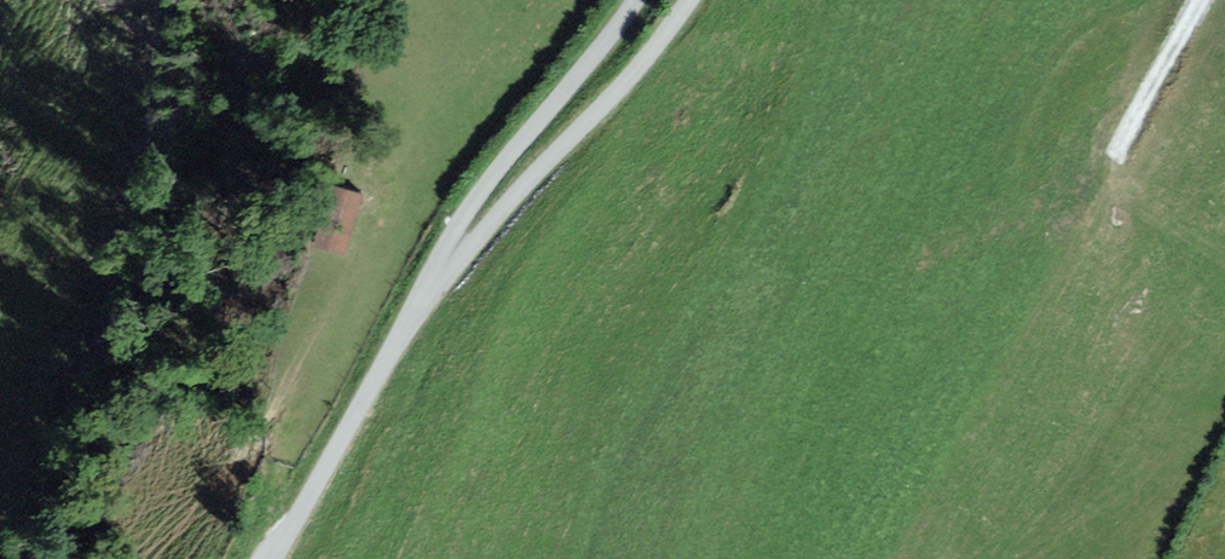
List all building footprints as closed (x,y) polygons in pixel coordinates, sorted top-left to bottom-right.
[(358,197),(332,190),(317,245),(343,252),(358,197)]
